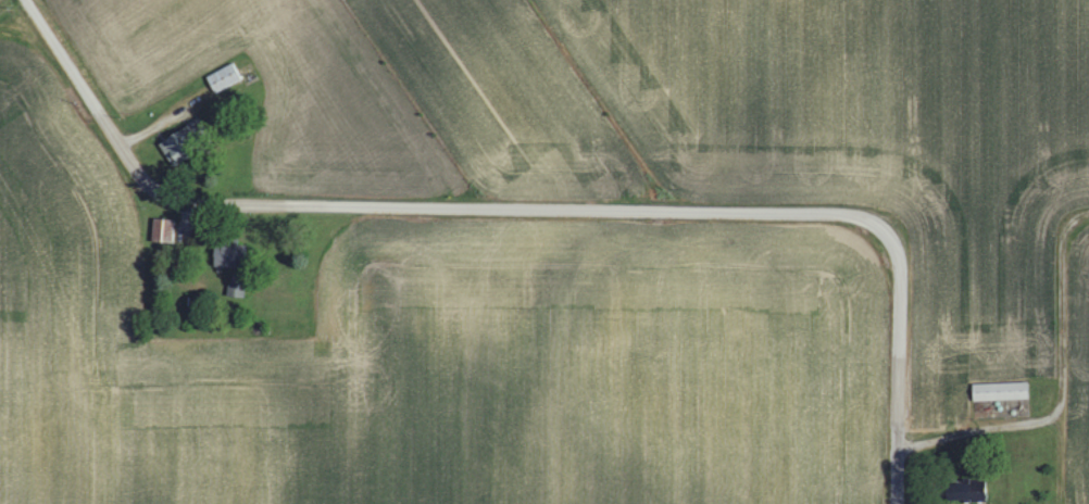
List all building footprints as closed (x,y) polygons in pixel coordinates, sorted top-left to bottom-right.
[(208,74),(216,91),(242,80),(234,63),(208,74)] [(975,399),(1031,397),(1030,380),(974,382),(975,399)]
